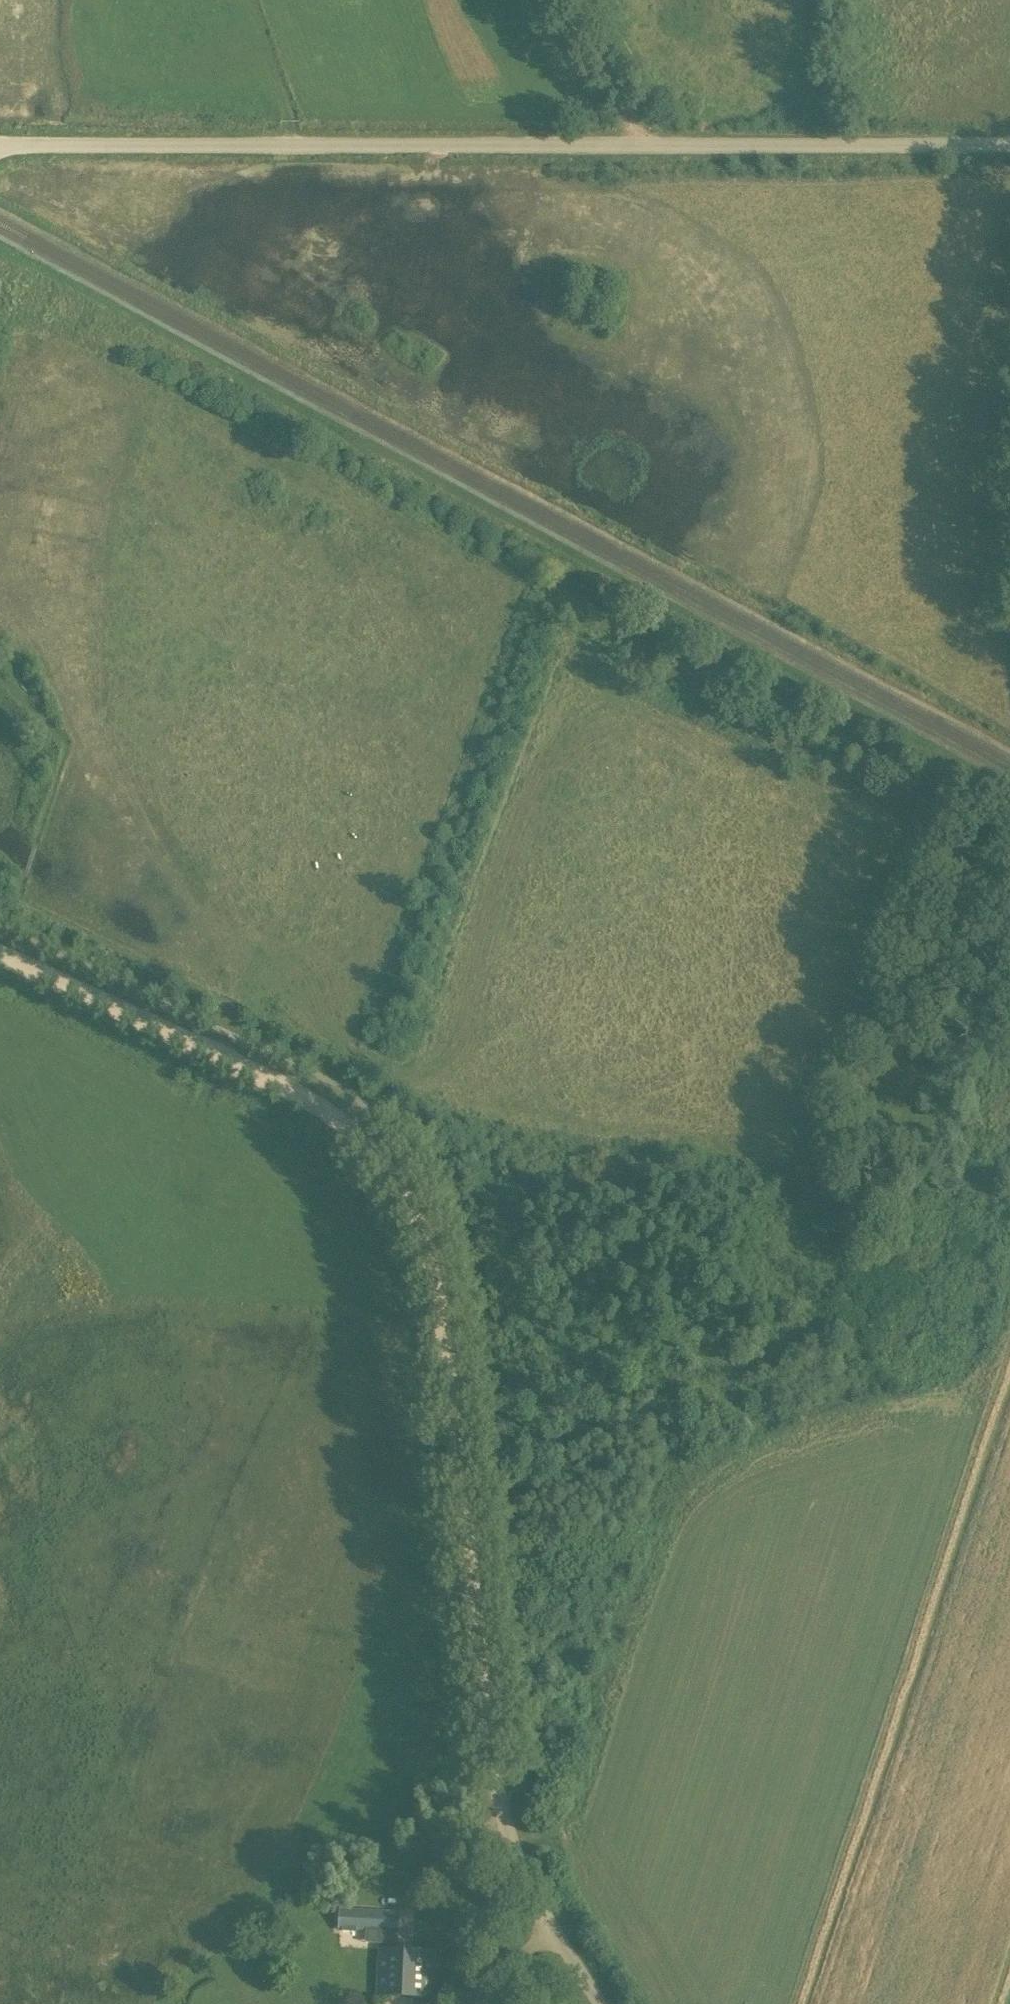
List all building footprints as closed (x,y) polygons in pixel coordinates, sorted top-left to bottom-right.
[(366,1931),(380,1932),(379,1944),(397,1945),(398,1933),(399,1912),(339,1908),(337,1930),(340,1930),(340,1932),(354,1933),(354,1931),(366,1931)] [(440,2000),(442,1951),(377,1948),(375,1996),(440,2000)]
